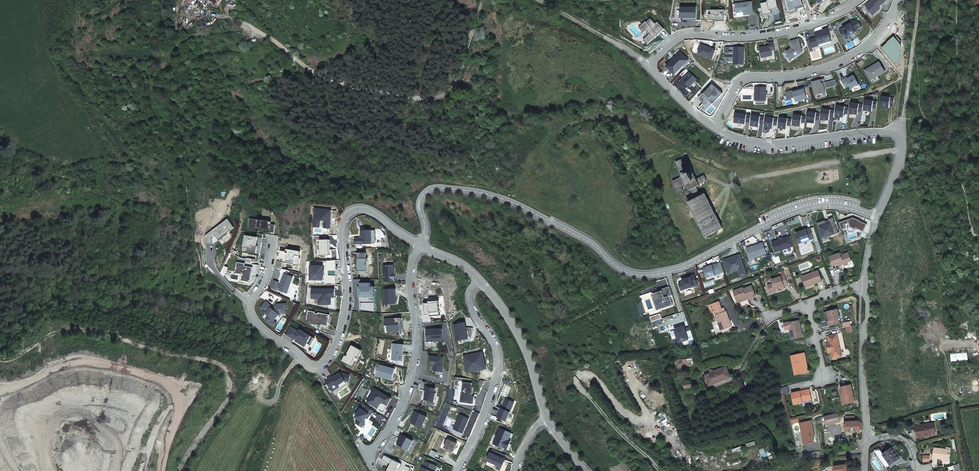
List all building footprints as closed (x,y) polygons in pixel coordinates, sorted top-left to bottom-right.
[(779,13),(776,0),(768,0),(766,0),(767,2),(760,3),(763,15),(768,14),(771,13),(771,15),(779,13)] [(885,1),(883,0),(871,0),(865,6),(873,15),(879,9),(878,7),(885,1)] [(751,2),(735,4),(736,12),(737,12),(743,11),(744,15),(753,14),(751,2)] [(695,17),(695,8),(680,8),(680,17),(695,17)] [(716,21),(723,21),(723,16),(724,16),(724,10),(710,10),(710,14),(708,14),(708,20),(716,20),(716,21)] [(663,29),(657,22),(655,23),(650,18),(646,22),(645,21),(638,27),(643,32),(645,30),(649,34),(643,40),(647,44),(653,38),(663,29)] [(846,26),(839,30),(844,38),(858,29),(857,28),(861,26),(857,19),(853,21),(853,20),(849,22),(850,23),(846,26)] [(819,28),(820,32),(815,34),(816,36),(813,36),(813,38),(809,40),(812,47),(818,45),(818,44),(831,40),(826,26),(819,28)] [(798,39),(790,42),(791,48),(786,52),(791,59),(801,52),(798,39)] [(773,42),(769,43),(770,46),(759,48),(761,58),(772,56),(771,51),(775,50),(773,42)] [(715,50),(701,45),(698,54),(712,58),(715,50)] [(734,54),(725,53),(725,60),(733,61),(733,64),(742,65),(744,50),(734,50),(734,54)] [(688,59),(679,52),(666,66),(674,74),(688,59)] [(881,60),(864,70),(870,80),(887,70),(881,60)] [(696,79),(685,69),(683,71),(684,72),(681,76),(684,78),(682,80),(689,87),(696,79)] [(841,80),(845,87),(849,85),(851,89),(859,84),(853,75),(848,78),(846,79),(845,78),(841,80)] [(824,82),(823,79),(812,82),(815,95),(825,92),(824,89),(823,83),(824,83),(824,82)] [(835,79),(824,82),(824,83),(823,83),(824,89),(834,86),(832,82),(836,81),(835,79)] [(697,98),(704,104),(711,97),(715,101),(722,93),(710,83),(697,98)] [(765,100),(765,87),(755,87),(755,100),(765,100)] [(804,89),(793,92),(795,98),(796,101),(807,98),(804,89)] [(894,97),(882,96),(880,106),(888,107),(889,103),(893,104),(894,97)] [(876,108),(877,101),(865,99),(863,110),(871,111),(872,107),(876,108)] [(862,111),(862,104),(851,102),(849,113),(857,114),(858,110),(862,111)] [(836,106),(835,116),(843,117),(843,113),(847,114),(848,107),(836,106)] [(829,117),(833,117),(834,110),(822,109),(820,119),(828,120),(829,117)] [(819,120),(820,113),(808,112),(806,122),(814,123),(815,119),(819,120)] [(749,122),(750,115),(735,113),(734,122),(745,124),(745,122),(749,122)] [(763,123),(763,117),(751,115),(750,126),(758,127),(759,123),(763,123)] [(793,115),(792,125),(800,126),(800,122),(804,123),(805,116),(793,115)] [(776,125),(777,118),(765,117),(764,127),(772,129),(772,125),(776,125)] [(790,126),(791,119),(779,118),(778,128),(786,129),(786,125),(790,126)] [(680,157),(674,160),(670,150),(666,143),(660,147),(668,161),(674,175),(666,179),(665,186),(669,187),(670,183),(674,184),(673,182),(677,179),(679,184),(684,185),(688,192),(691,190),(695,198),(687,202),(705,236),(722,228),(704,193),(700,195),(696,187),(699,186),(698,184),(707,180),(704,175),(696,179),(688,165),(685,167),(680,157)] [(833,217),(817,223),(820,232),(822,231),(823,236),(828,234),(829,236),(834,234),(833,231),(837,230),(833,217)] [(854,217),(839,222),(841,230),(846,228),(845,224),(849,223),(850,226),(856,229),(856,228),(863,231),(867,224),(854,217)] [(815,242),(819,241),(814,226),(795,233),(799,243),(814,238),(815,242)] [(772,242),(775,252),(794,245),(790,235),(772,242)] [(762,242),(746,248),(750,259),(766,253),(762,242)] [(843,264),(844,265),(848,264),(847,262),(851,260),(848,252),(840,255),(839,253),(829,257),(832,266),(839,263),(840,265),(843,264)] [(728,258),(724,260),(726,267),(730,266),(732,272),(737,270),(740,277),(747,274),(739,254),(732,257),(733,258),(729,259),(728,258)] [(720,262),(703,268),(706,278),(724,272),(720,262)] [(818,271),(802,276),(805,285),(813,282),(814,284),(822,281),(818,271)] [(768,285),(770,292),(775,290),(775,288),(780,286),(787,284),(784,275),(783,272),(779,273),(780,277),(771,280),(772,283),(768,285)] [(681,290),(697,285),(694,274),(690,276),(690,277),(686,279),(682,280),(682,282),(679,283),(681,290)] [(743,287),(733,291),(736,301),(746,297),(747,299),(755,296),(752,285),(743,288),(743,287)] [(672,295),(669,286),(661,289),(662,290),(653,293),(658,310),(672,305),(669,296),(672,295)] [(287,313),(286,303),(277,304),(273,309),(272,307),(273,306),(266,301),(261,308),(270,315),(266,320),(271,324),(274,320),(279,314),(280,315),(282,313),(287,313)] [(730,326),(727,319),(728,319),(726,311),(725,312),(723,308),(721,309),(718,301),(708,305),(710,313),(714,312),(721,330),(730,326)] [(839,318),(837,309),(827,311),(829,321),(828,321),(829,325),(838,323),(837,319),(839,318)] [(400,326),(400,321),(402,321),(401,317),(385,318),(385,324),(387,324),(387,325),(400,326)] [(802,336),(798,320),(789,322),(783,323),(785,330),(789,328),(791,328),(791,331),(790,331),(792,339),(802,336)] [(689,342),(684,328),(674,331),(678,345),(689,342)] [(828,343),(826,343),(828,350),(830,350),(831,351),(832,358),(841,356),(836,334),(827,336),(828,343)] [(394,342),(392,359),(403,359),(404,343),(394,342)] [(804,353),(791,356),(794,370),(796,369),(798,374),(806,372),(805,365),(806,365),(804,353)] [(683,364),(682,359),(675,361),(676,368),(684,367),(684,366),(684,363),(683,364)] [(380,364),(377,375),(393,379),(395,368),(380,364)] [(710,373),(705,375),(708,382),(713,380),(714,383),(730,377),(726,367),(713,372),(710,373)] [(427,385),(425,389),(427,390),(425,398),(435,400),(437,392),(435,391),(436,387),(427,385)] [(854,401),(850,385),(840,387),(842,393),(843,393),(846,403),(854,401)] [(382,400),(388,404),(392,397),(376,387),(368,400),(378,407),(382,400)] [(809,389),(792,393),(794,404),(802,402),(802,400),(810,398),(809,389)] [(373,409),(367,405),(364,409),(361,407),(356,416),(359,417),(356,422),(363,426),(365,421),(364,421),(367,417),(370,412),(371,413),(373,409)] [(826,424),(838,421),(837,413),(831,415),(824,416),(826,424)] [(859,430),(859,422),(859,421),(845,422),(845,431),(859,430)] [(915,426),(917,437),(923,436),(923,435),(930,434),(935,433),(934,423),(915,426)] [(413,439),(401,433),(399,437),(400,438),(397,443),(408,449),(413,439)] [(882,454),(890,464),(899,457),(892,447),(882,454)] [(949,450),(934,448),(933,458),(942,459),(948,460),(949,450)] [(740,458),(741,463),(751,460),(749,455),(740,458)]
